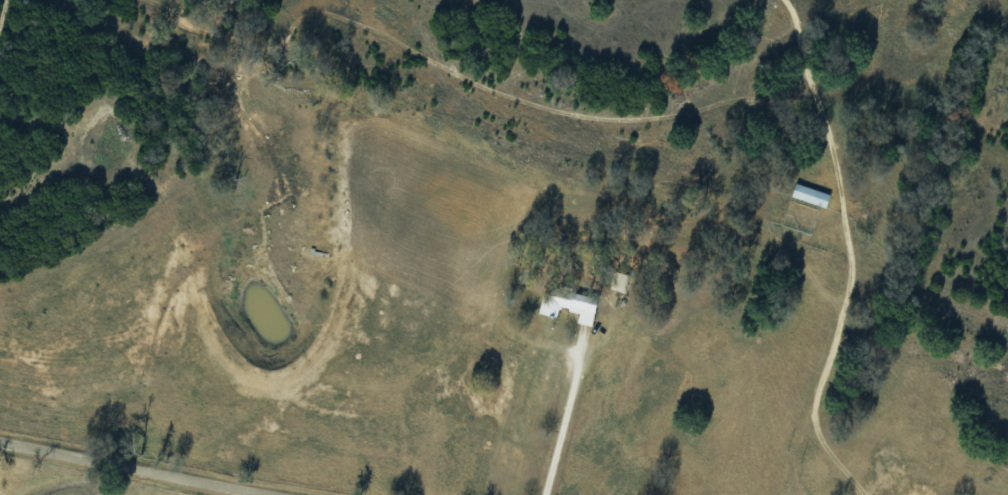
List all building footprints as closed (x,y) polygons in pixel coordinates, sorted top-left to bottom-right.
[(828,195),(794,182),(789,195),(823,208),(828,195)] [(608,288),(623,292),(627,274),(613,271),(608,288)] [(596,298),(543,286),(537,314),(555,318),(557,308),(577,313),(575,322),(590,326),(596,298)]
